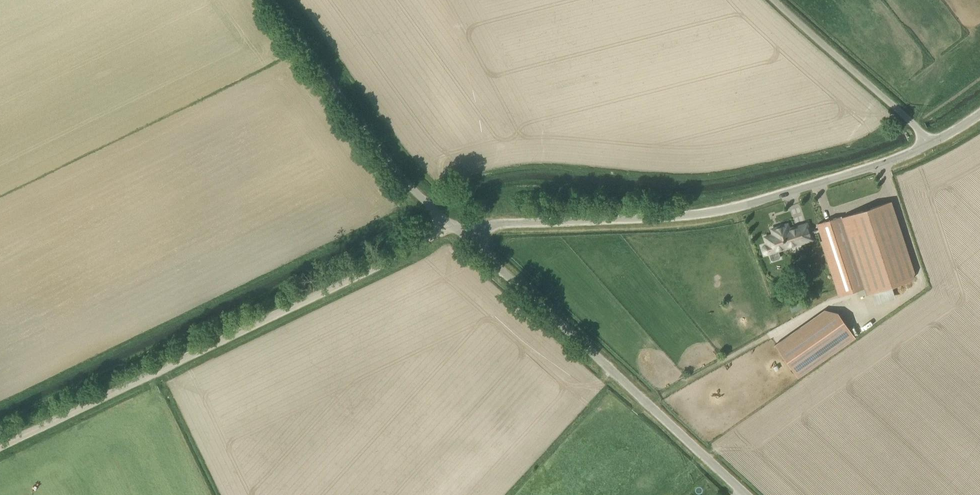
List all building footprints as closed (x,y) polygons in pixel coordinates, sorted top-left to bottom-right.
[(914,273),(892,203),(892,201),(842,217),(842,216),(818,224),(841,295),(865,287),(868,294),(911,280),(914,273)] [(781,257),(779,250),(790,246),(789,244),(799,240),(800,243),(812,239),(807,223),(789,229),(788,224),(772,229),(773,234),(765,237),(767,244),(766,244),(766,245),(765,245),(764,246),(764,247),(763,247),(763,248),(763,249),(763,250),(764,251),(764,252),(765,253),(766,253),(767,253),(768,253),(769,253),(771,259),(773,261),(779,259),(781,257)] [(838,304),(778,342),(799,376),(860,338),(838,304)]
